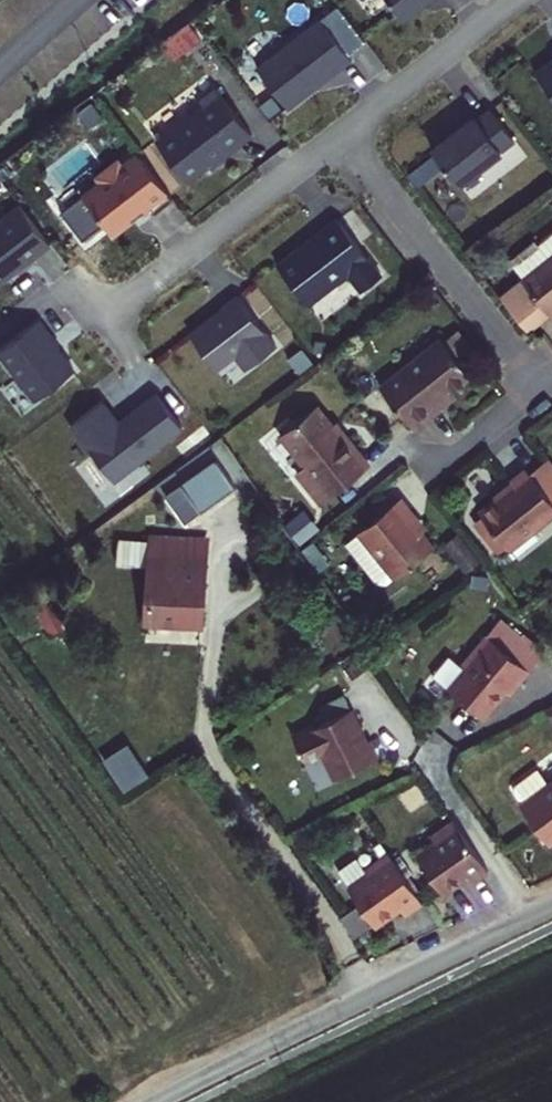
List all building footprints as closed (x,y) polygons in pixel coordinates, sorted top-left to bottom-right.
[(424,0),(389,0),(403,17),(424,0)] [(351,59),(320,19),(257,68),(288,108),(323,81),(323,77),(328,73),(330,76),(351,59)] [(535,73),(551,95),(551,60),(535,73)] [(237,146),(252,134),(216,88),(200,101),(203,105),(156,141),(187,181),(235,144),(237,146)] [(514,140),(490,109),(477,120),(475,117),(432,150),(458,184),(514,140)] [(154,213),(172,199),(137,153),(121,165),(117,160),(96,177),(100,182),(82,196),(113,235),(149,206),(154,213)] [(20,206),(0,221),(0,284),(50,245),(20,206)] [(336,220),(276,266),(307,306),(348,275),(361,292),(381,277),(336,220)] [(520,281),(551,319),(551,257),(520,281)] [(276,347),(237,297),(189,335),(216,370),(235,356),(246,371),(276,347)] [(32,314),(0,339),(0,357),(29,395),(68,365),(43,333),(45,331),(32,314)] [(438,402),(470,376),(440,339),(379,387),(414,430),(442,408),(438,402)] [(100,402),(69,426),(112,482),(181,429),(155,395),(117,424),(100,402)] [(321,505),(369,467),(343,436),(339,439),(316,408),(281,435),(303,464),(295,471),(321,505)] [(184,480),(203,507),(235,485),(216,458),(184,480)] [(551,514),(551,503),(546,495),(551,490),(551,464),(547,458),(528,473),(525,468),(510,480),(513,484),(478,512),(507,550),(551,514)] [(358,532),(395,578),(431,549),(408,519),(412,515),(399,499),(358,532)] [(358,532),(345,542),(379,584),(387,585),(395,578),(358,532)] [(459,534),(444,544),(463,573),(478,563),(459,534)] [(199,626),(204,542),(149,538),(144,623),(192,625),(199,626)] [(529,670),(550,646),(520,609),(514,601),(485,636),(490,640),(529,670)] [(529,670),(490,640),(485,646),(480,642),(460,666),(465,670),(448,691),(483,719),(505,691),(510,695),(529,670)] [(326,723),(351,710),(344,695),(319,708),(326,723)] [(326,723),(292,740),(304,763),(321,755),(334,780),(377,758),(368,740),(365,743),(358,730),(361,726),(352,709),(351,710),(326,723)] [(102,760),(122,793),(147,778),(127,745),(102,760)] [(513,794),(521,805),(548,786),(537,771),(514,788),(513,794)] [(545,788),(521,805),(550,844),(551,842),(551,805),(545,788)] [(472,883),(488,871),(453,821),(430,837),(435,843),(417,857),(443,893),(467,876),(472,883)] [(423,903),(388,854),(367,868),(371,873),(348,888),(375,927),(401,908),(405,915),(423,903)]
